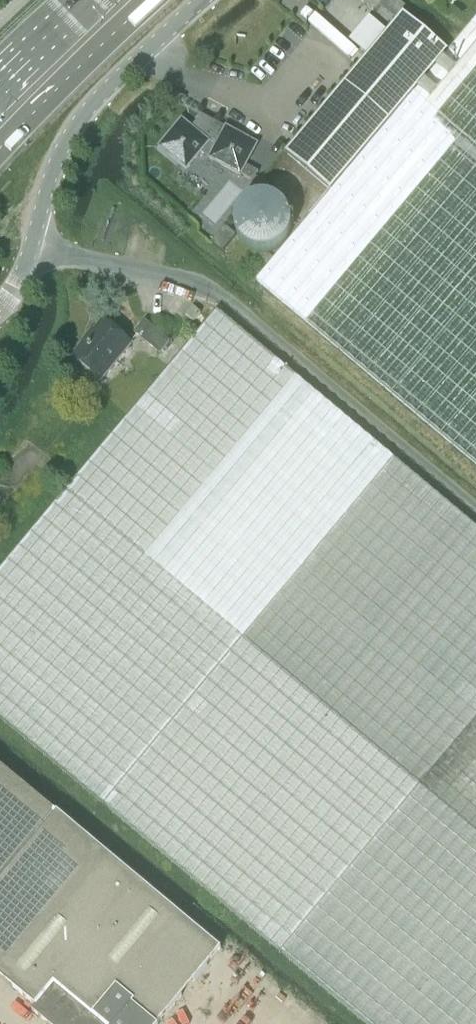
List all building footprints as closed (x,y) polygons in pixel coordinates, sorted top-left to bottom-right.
[(378,6),(371,0),(356,0),(372,14),(378,6)] [(368,56),(286,154),(332,192),(449,52),(403,14),(387,32),(370,18),(350,41),(368,56)] [(450,53),(332,192),(257,282),(475,465),(475,22),(450,53)] [(240,178),(241,177),(252,183),(259,175),(246,167),(257,146),(227,130),(215,123),(212,128),(200,121),(192,130),(183,122),(161,149),(187,172),(201,155),(210,161),(240,178)] [(199,316),(191,310),(183,319),(191,326),(199,316)] [(424,484),(218,312),(0,572),(0,719),(362,1023),(475,1023),(475,528),(424,484)] [(100,387),(132,349),(105,326),(73,364),(100,387)] [(159,357),(168,346),(143,326),(134,337),(159,357)] [(37,1007),(34,1011),(33,1012),(47,1023),(160,1023),(221,951),(42,801),(43,800),(0,764),(0,975),(37,1007)]
